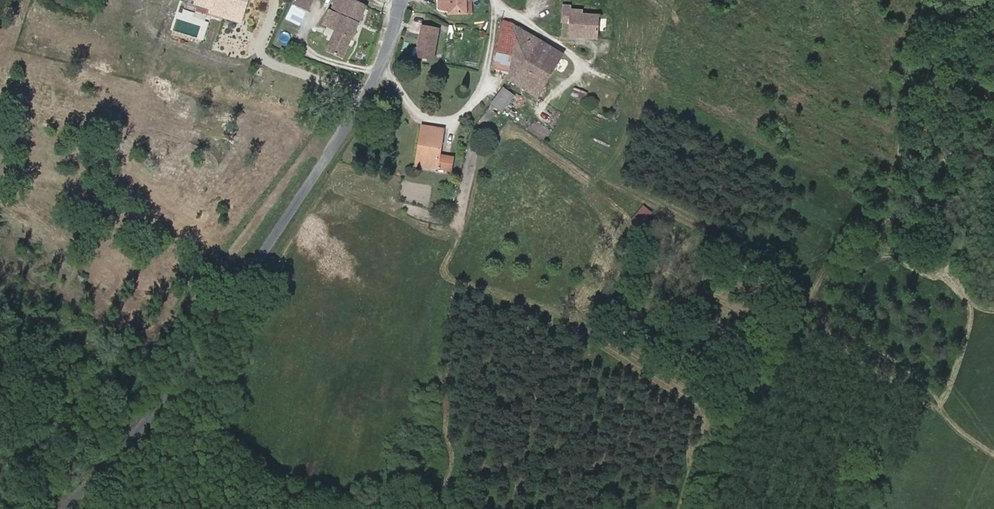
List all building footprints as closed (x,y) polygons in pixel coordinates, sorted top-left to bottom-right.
[(242,26),(250,0),(196,0),(194,6),(210,11),(209,16),(242,26)] [(313,0),(296,0),(294,4),(308,11),(313,0)] [(366,7),(351,0),(336,0),(331,11),(329,10),(322,25),(327,28),(328,27),(336,31),(343,17),(358,24),(366,7)] [(472,0),(439,0),(439,9),(447,11),(447,15),(472,14),(472,0)] [(298,26),(305,11),(293,5),(286,20),(298,26)] [(570,6),(562,5),(561,21),(569,21),(568,35),(584,36),(584,34),(587,34),(587,37),(597,37),(599,14),(582,13),(582,9),(570,9),(570,6)] [(342,59),(358,24),(343,17),(336,31),(328,27),(327,28),(324,34),(329,36),(327,40),(331,41),(326,51),(342,59)] [(510,74),(517,63),(512,60),(504,58),(512,24),(504,21),(493,69),(510,74)] [(563,55),(512,24),(504,58),(512,60),(517,63),(510,74),(509,81),(538,98),(547,82),(517,65),(525,52),(554,70),(563,55)] [(421,27),(416,57),(431,59),(436,30),(421,27)] [(554,70),(525,52),(517,65),(547,82),(554,70)] [(503,113),(515,96),(503,87),(491,104),(503,113)] [(583,100),(586,93),(575,88),(572,95),(583,100)] [(440,156),(444,129),(422,126),(417,156),(420,157),(419,167),(451,172),(453,158),(440,156)] [(640,227),(651,213),(643,207),(632,220),(640,227)]
